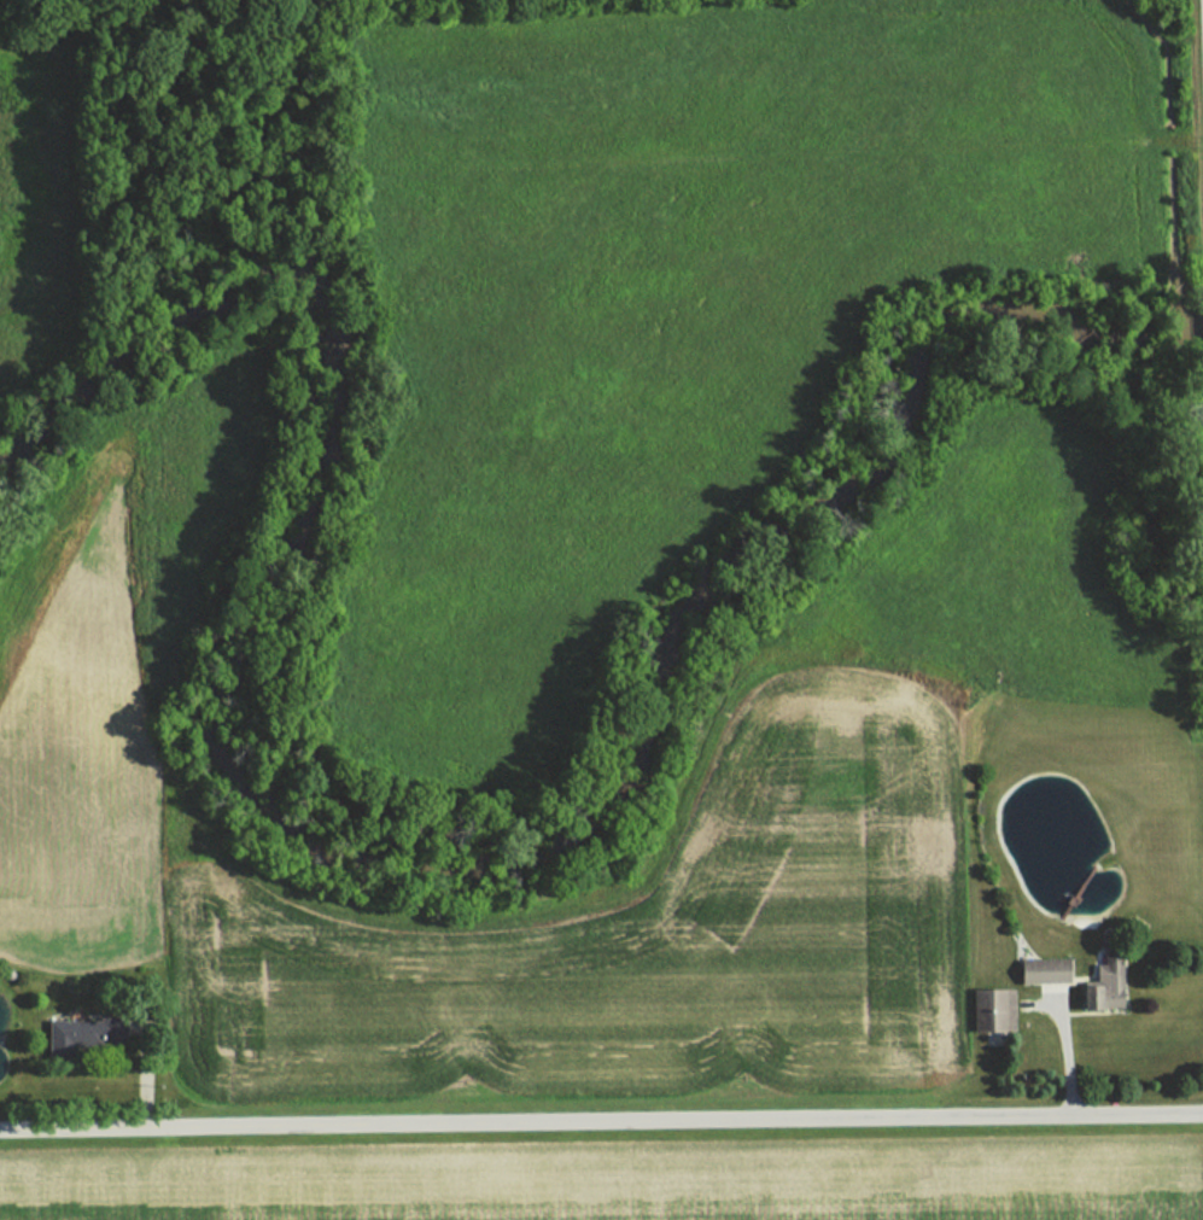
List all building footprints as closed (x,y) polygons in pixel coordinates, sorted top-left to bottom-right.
[(1072,984),(1072,959),(1022,960),(1022,985),(1072,984)] [(973,991),(974,1034),(1015,1033),(1014,990),(973,991)] [(50,1021),(49,1052),(123,1053),(123,1021),(50,1021)]
